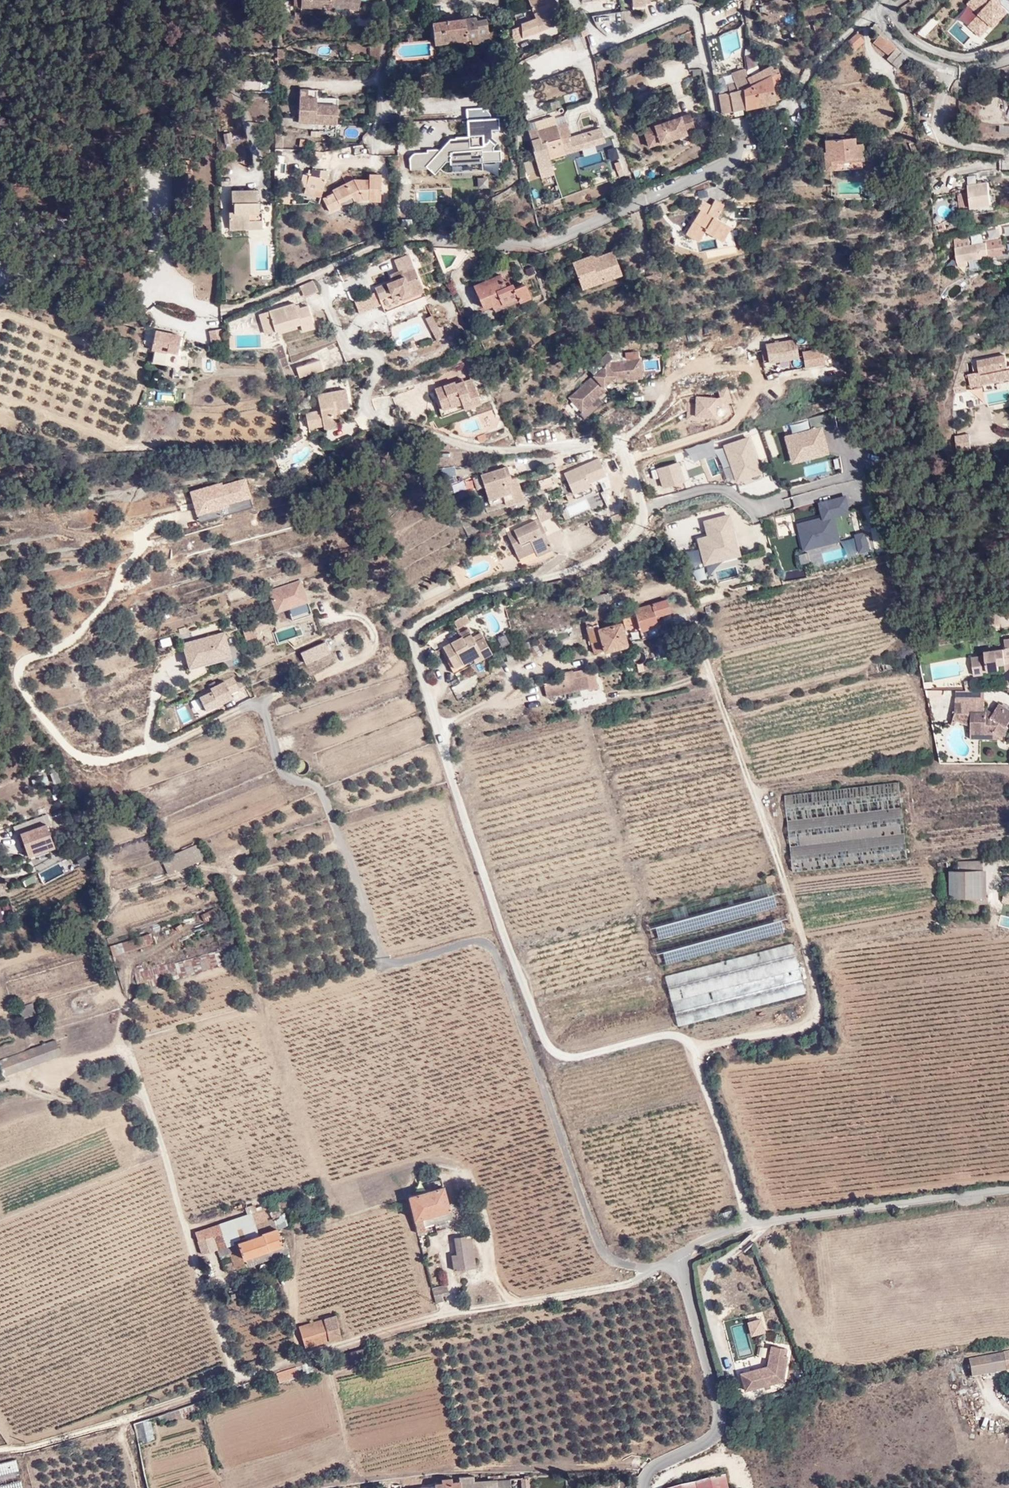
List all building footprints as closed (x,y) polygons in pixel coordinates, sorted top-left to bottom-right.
[(293,4),(301,5),(301,6),(322,7),(323,3),(329,3),(340,6),(341,3),(359,8),(361,0),(294,0),(293,4)] [(536,25),(552,19),(550,15),(559,10),(555,0),(526,0),(531,11),(536,25)] [(982,10),(986,6),(992,12),(999,4),(995,0),(972,0),(982,10)] [(508,30),(509,37),(536,25),(531,11),(520,15),(518,25),(508,30)] [(477,18),(433,23),(435,47),(466,43),(468,41),(472,41),(473,45),(478,44),(480,43),(483,42),(484,40),(490,39),(487,20),(478,21),(477,18)] [(598,27),(610,25),(609,18),(597,20),(598,27)] [(825,19),(813,22),(816,30),(827,26),(825,19)] [(905,54),(880,30),(874,37),(886,50),(884,52),(895,63),(905,54)] [(862,41),(854,32),(843,42),(853,49),(862,41)] [(713,62),(725,59),(718,36),(707,40),(713,62)] [(747,57),(747,48),(738,50),(740,63),(747,63),(747,57)] [(808,69),(814,64),(812,56),(805,59),(808,69)] [(747,63),(746,80),(746,87),(768,77),(775,75),(772,66),(753,75),(753,69),(755,69),(756,57),(747,57),(747,63)] [(584,88),(579,69),(560,75),(566,93),(584,88)] [(721,112),(743,108),(740,89),(746,87),(746,80),(744,80),(743,71),(734,72),(735,80),(729,81),(730,90),(718,92),(721,112)] [(770,85),(777,83),(775,75),(768,77),(770,85)] [(743,108),(773,102),(773,99),(770,85),(768,77),(746,87),(740,89),(743,108)] [(770,85),(773,99),(780,98),(777,83),(770,85)] [(526,102),(535,98),(530,86),(521,90),(526,102)] [(318,88),(300,87),(299,120),(338,122),(338,103),(317,102),(318,88)] [(559,101),(549,103),(551,110),(560,109),(559,101)] [(491,119),(490,106),(465,108),(466,121),(491,119)] [(695,129),(690,114),(643,130),(649,148),(686,136),(685,132),(695,129)] [(450,173),(500,171),(499,151),(498,151),(497,119),(466,121),(466,139),(444,140),(445,151),(409,152),(409,171),(450,169),(450,173)] [(553,160),(551,153),(575,147),(571,131),(573,130),(571,120),(567,121),(565,119),(539,127),(542,137),(546,136),(548,142),(540,144),(537,132),(528,135),(531,147),(536,146),(540,164),(553,160)] [(605,131),(594,134),(596,141),(606,138),(605,131)] [(855,138),(826,139),(827,152),(822,152),(823,170),(830,170),(838,163),(863,159),(862,143),(855,143),(855,138)] [(606,149),(610,162),(618,159),(614,146),(606,149)] [(529,181),(538,177),(530,160),(522,164),(529,181)] [(618,176),(626,173),(621,160),(613,164),(618,176)] [(327,163),(316,163),(315,169),(306,170),(305,175),(300,175),(301,191),(314,192),(314,186),(321,186),(322,176),(326,176),(327,163)] [(381,175),(370,174),(369,179),(353,179),(331,187),(333,191),(322,197),(327,208),(341,203),(338,200),(349,196),(352,200),(354,197),(369,197),(369,203),(380,203),(381,175)] [(488,189),(487,178),(473,179),(473,190),(488,189)] [(992,180),(971,180),(971,202),(992,202),(992,180)] [(251,190),(226,190),(225,203),(230,203),(230,211),(224,211),(225,230),(244,230),(245,223),(257,222),(257,212),(254,212),(254,202),(251,202),(251,190)] [(969,211),(967,192),(957,193),(960,212),(969,211)] [(694,202),(697,204),(705,207),(711,198),(699,193),(694,202)] [(705,207),(697,204),(680,235),(693,243),(699,232),(717,242),(728,221),(714,213),(723,201),(713,195),(711,198),(705,207)] [(982,249),(990,249),(990,238),(957,239),(957,260),(967,260),(967,255),(982,255),(982,249)] [(593,250),(570,258),(580,286),(621,272),(612,247),(595,253),(593,250)] [(507,286),(505,280),(504,276),(498,279),(491,266),(467,277),(476,300),(507,286)] [(400,274),(398,269),(388,274),(391,280),(375,287),(381,304),(400,296),(402,299),(423,290),(413,268),(408,270),(400,274)] [(515,275),(505,280),(507,286),(511,294),(522,289),(515,275)] [(319,291),(313,278),(299,284),(304,297),(319,291)] [(511,294),(507,286),(476,300),(481,308),(511,294)] [(400,296),(381,304),(385,312),(425,295),(423,290),(402,299),(400,296)] [(374,292),(354,301),(360,313),(379,305),(374,292)] [(284,314),(281,308),(270,313),(271,316),(258,322),(264,336),(268,334),(270,340),(288,332),(287,329),(291,327),(295,335),(306,331),(296,308),(288,312),(284,314)] [(437,323),(432,313),(426,316),(431,326),(437,323)] [(150,328),(147,343),(154,345),(155,341),(191,345),(193,334),(182,332),(182,335),(150,328)] [(795,338),(767,342),(770,359),(798,355),(795,338)] [(804,349),(806,364),(824,362),(822,347),(804,349)] [(611,357),(612,360),(640,357),(640,350),(626,351),(626,355),(611,357)] [(322,373),(318,356),(293,362),(297,379),(322,373)] [(968,375),(970,389),(1008,382),(1008,356),(976,362),(978,373),(968,375)] [(642,375),(640,357),(612,360),(609,360),(570,395),(583,409),(616,379),(642,375)] [(461,376),(470,372),(467,361),(457,365),(461,376)] [(459,399),(461,403),(463,409),(479,403),(471,377),(458,382),(457,379),(434,387),(440,405),(459,399)] [(715,421),(715,406),(730,405),(729,387),(718,388),(719,396),(693,398),(695,422),(715,421)] [(320,426),(323,434),(338,428),(332,414),(346,408),(339,389),(311,400),(317,416),(302,422),(306,432),(320,426)] [(441,410),(461,403),(459,399),(440,405),(441,410)] [(792,432),(809,428),(807,421),(790,424),(792,432)] [(309,439),(323,434),(320,426),(306,432),(309,439)] [(791,466),(829,456),(821,426),(783,435),(791,466)] [(760,431),(750,434),(759,460),(768,457),(760,431)] [(970,434),(955,436),(956,452),(971,451),(970,434)] [(750,436),(722,444),(733,484),(761,477),(750,436)] [(591,489),(589,484),(606,478),(599,458),(562,472),(571,497),(591,489)] [(504,459),(469,471),(473,483),(479,481),(485,501),(500,495),(502,500),(520,493),(513,470),(508,471),(504,459)] [(662,488),(685,482),(679,461),(656,468),(662,488)] [(805,476),(830,473),(828,463),(804,466),(805,476)] [(821,518),(796,524),(804,555),(799,556),(803,569),(846,558),(836,519),(851,515),(846,496),(818,503),(821,518)] [(564,508),(568,516),(589,506),(585,498),(564,508)] [(552,512),(546,499),(533,504),(537,514),(505,529),(513,548),(513,549),(529,541),(533,550),(550,542),(541,522),(554,517),(554,516),(552,512)] [(696,538),(702,567),(740,559),(730,512),(701,518),(705,536),(696,538)] [(866,535),(843,540),(848,559),(870,554),(866,535)] [(529,541),(513,549),(517,557),(533,550),(529,541)] [(553,549),(550,542),(533,550),(536,557),(553,549)] [(685,550),(689,570),(702,568),(697,548),(685,550)] [(267,590),(275,615),(289,611),(291,620),(310,614),(299,580),(267,590)] [(609,586),(590,591),(592,599),(610,594),(609,586)] [(666,599),(651,603),(654,615),(669,611),(666,599)] [(654,615),(651,603),(631,609),(634,615),(621,618),(624,627),(637,624),(641,637),(658,631),(654,615)] [(453,617),(456,623),(457,623),(468,618),(466,613),(465,611),(453,617)] [(440,640),(443,645),(441,646),(443,650),(441,651),(447,663),(449,667),(452,666),(455,671),(493,650),(482,629),(473,634),(467,622),(471,619),(467,612),(466,613),(468,618),(457,623),(460,630),(440,640)] [(595,622),(585,625),(593,651),(625,643),(620,622),(597,628),(595,622)] [(250,623),(239,627),(244,639),(256,635),(250,623)] [(185,670),(230,663),(225,634),(181,641),(185,670)] [(540,634),(534,638),(542,649),(548,644),(540,634)] [(167,636),(158,642),(163,651),(172,645),(167,636)] [(507,636),(496,638),(498,648),(509,646),(507,636)] [(527,643),(533,651),(535,654),(542,649),(534,638),(528,642),(527,643)] [(299,653),(304,666),(331,655),(326,642),(299,653)] [(1004,645),(984,647),(985,654),(971,656),(974,674),(983,673),(982,669),(999,667),(999,661),(1007,661),(1003,670),(1008,677),(1008,653),(1005,654),(1004,645)] [(906,648),(899,651),(903,665),(910,663),(906,648)] [(877,659),(881,670),(894,665),(891,655),(877,659)] [(571,676),(544,681),(546,694),(587,685),(585,669),(571,671),(571,676)] [(450,685),(454,695),(479,685),(475,675),(450,685)] [(199,710),(231,709),(229,686),(198,688),(199,710)] [(986,696),(986,687),(957,686),(956,696),(985,696),(986,696)] [(949,720),(952,695),(936,694),(934,718),(949,720)] [(994,710),(986,704),(986,696),(985,696),(956,696),(956,710),(954,716),(973,722),(973,735),(1004,736),(1004,733),(1008,724),(1008,722),(1008,707),(1000,701),(994,710)] [(197,715),(202,713),(196,699),(190,702),(197,715)] [(53,786),(61,783),(56,772),(48,775),(53,786)] [(878,835),(904,833),(902,812),(896,812),(893,782),(831,788),(832,798),(872,794),(873,809),(860,810),(861,820),(872,819),(873,827),(877,827),(878,835)] [(46,813),(13,826),(16,834),(20,832),(27,850),(23,852),(25,856),(56,843),(54,838),(51,839),(45,824),(49,822),(46,813)] [(198,840),(175,850),(161,857),(167,871),(204,856),(198,840)] [(6,865),(11,876),(25,871),(21,860),(6,865)] [(37,870),(42,882),(67,872),(63,860),(37,870)] [(970,894),(985,893),(984,860),(962,861),(962,869),(951,870),(952,894),(954,894),(970,894)] [(25,886),(36,881),(32,872),(20,879),(25,886)] [(208,880),(197,883),(202,900),(213,897),(208,880)] [(989,895),(989,893),(985,893),(970,894),(971,900),(973,900),(975,906),(993,901),(991,895),(989,895)] [(970,894),(954,894),(955,903),(971,900),(970,894)] [(150,932),(108,946),(111,957),(153,943),(150,932)] [(180,960),(152,968),(154,976),(182,967),(180,960)] [(32,1000),(19,1005),(23,1017),(36,1012),(32,1000)] [(31,1041),(46,1036),(41,1023),(27,1029),(31,1041)] [(62,1054),(57,1038),(17,1053),(22,1069),(62,1054)] [(4,1076),(22,1069),(17,1053),(0,1059),(0,1065),(4,1076)] [(416,1194),(408,1196),(408,1198),(417,1230),(426,1227),(425,1222),(451,1214),(440,1177),(414,1185),(416,1194)] [(223,1274),(267,1261),(265,1251),(270,1250),(271,1260),(287,1255),(282,1234),(277,1235),(272,1218),(246,1225),(249,1237),(225,1245),(231,1264),(222,1268),(223,1274)] [(211,1233),(196,1238),(200,1253),(215,1248),(211,1233)] [(472,1248),(468,1234),(456,1235),(457,1251),(453,1252),(454,1267),(474,1265),(472,1248)] [(432,1287),(435,1300),(443,1298),(441,1293),(448,1291),(446,1283),(432,1287)] [(298,1326),(304,1346),(338,1336),(332,1315),(298,1326)] [(738,1356),(751,1354),(748,1323),(735,1324),(738,1356)] [(347,1351),(350,1359),(352,1364),(371,1358),(367,1345),(347,1351)] [(347,1351),(340,1353),(343,1362),(350,1359),(347,1351)] [(1006,1369),(1003,1352),(972,1357),(975,1374),(1006,1369)] [(775,1370),(744,1377),(749,1397),(779,1390),(775,1370)] [(149,1418),(134,1422),(140,1443),(155,1439),(149,1418)] [(0,1464),(0,1487),(27,1487),(21,1459),(0,1464)] [(478,1475),(479,1482),(509,1480),(509,1473),(478,1475)] [(458,1477),(458,1481),(458,1487),(509,1487),(509,1480),(479,1482),(472,1482),(472,1476),(458,1477)] [(678,1487),(723,1487),(721,1477),(678,1487)] [(519,1478),(519,1487),(528,1487),(528,1478),(519,1478)]
